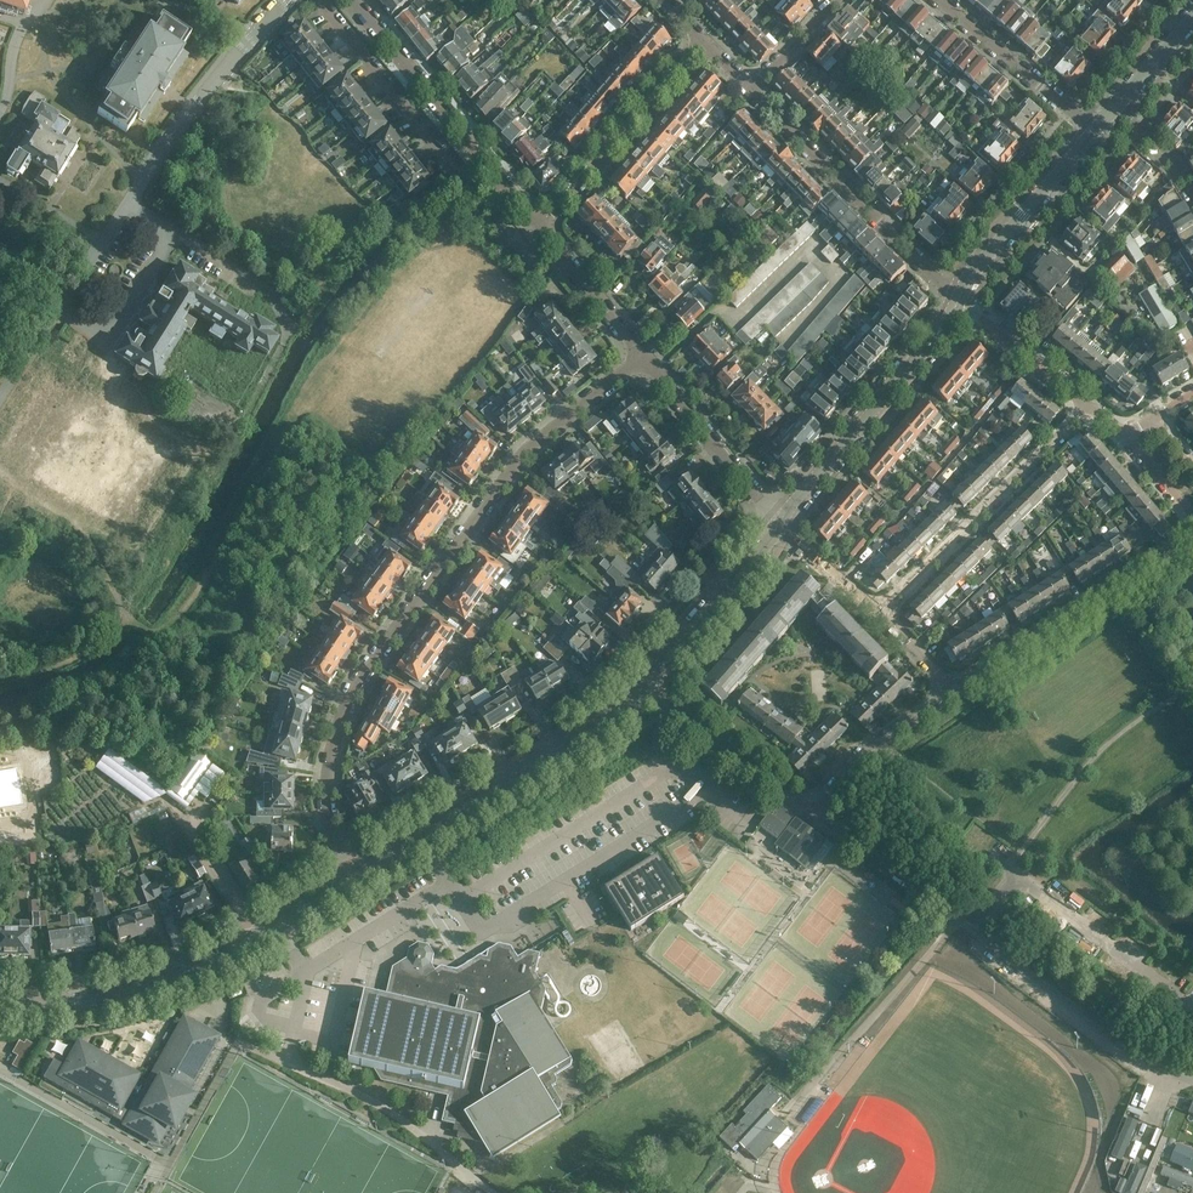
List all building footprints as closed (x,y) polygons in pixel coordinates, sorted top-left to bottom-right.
[(24,14),(29,0),(0,0),(0,5),(24,14)] [(379,1),(385,9),(394,0),(380,0),(379,1)] [(385,9),(391,17),(409,0),(394,0),(385,9)] [(395,22),(403,32),(422,18),(417,12),(426,6),(421,0),(417,0),(411,5),(413,7),(395,22)] [(599,12),(608,21),(630,0),(612,0),(606,6),(599,12)] [(630,0),(608,21),(618,31),(640,10),(630,0)] [(703,6),(712,15),(727,1),(728,0),(709,0),(703,6)] [(712,15),(722,25),(736,10),(743,4),(739,0),(728,0),(727,1),(712,15)] [(788,4),(803,18),(815,5),(810,0),(784,0),(788,4)] [(868,9),(872,4),(876,0),(868,0),(860,10),(853,4),(849,8),(856,14),(861,19),(863,16),(868,9)] [(872,4),(882,13),(886,8),(893,0),(876,0),(872,4)] [(886,8),(882,13),(888,18),(889,16),(893,20),(896,17),(896,16),(910,0),(893,0),(886,8)] [(896,16),(896,17),(900,20),(896,25),(901,30),(920,9),(910,0),(896,16)] [(976,5),(986,13),(997,0),(981,0),(976,5)] [(986,13),(996,22),(1009,6),(1005,2),(1007,0),(997,0),(986,13)] [(1106,12),(1109,15),(1105,19),(1113,25),(1116,21),(1118,23),(1123,27),(1129,21),(1128,20),(1132,15),(1115,0),(1107,0),(1101,7),(1106,12)] [(1132,15),(1137,10),(1138,10),(1143,4),(1139,0),(1115,0),(1132,15)] [(803,18),(788,4),(778,14),(793,28),(803,18)] [(1009,6),(996,22),(1006,30),(1025,8),(1019,4),(1014,10),(1009,6)] [(538,18),(529,8),(524,13),(529,19),(524,24),(528,28),(538,18)] [(861,19),(856,14),(849,8),(828,31),(849,50),(855,44),(853,42),(862,33),(864,34),(871,25),(863,16),(861,19)] [(1025,8),(1006,30),(1015,38),(1015,39),(1029,23),(1034,17),(1025,8)] [(1057,11),(1053,8),(1044,19),(1048,22),(1057,11)] [(920,9),(901,30),(902,30),(901,31),(910,39),(930,17),(920,9)] [(736,10),(722,25),(731,34),(746,20),(736,10)] [(459,22),(449,11),(444,17),(454,27),(459,22)] [(467,17),(462,11),(456,17),(461,23),(467,17)] [(746,20),(731,34),(740,43),(755,29),(749,24),(758,15),(754,11),(749,16),(749,17),(746,20)] [(424,15),(422,18),(403,32),(411,42),(429,28),(432,25),(424,15)] [(104,96),(106,98),(96,113),(125,132),(134,119),(135,117),(137,119),(157,90),(163,95),(169,85),(163,81),(182,52),(180,51),(190,36),(161,16),(151,31),(149,30),(143,39),(133,54),(123,47),(109,66),(120,73),(104,96)] [(930,17),(910,39),(920,48),(940,26),(930,17)] [(1086,28),(1090,31),(1106,45),(1110,40),(1111,41),(1117,34),(1112,30),(1099,20),(1098,21),(1097,19),(1092,25),(1090,23),(1086,28)] [(638,20),(634,25),(633,26),(636,28),(641,32),(646,27),(638,20)] [(540,28),(534,22),(528,29),(534,34),(540,28)] [(558,29),(552,22),(548,26),(553,32),(558,29)] [(634,25),(631,22),(630,22),(626,27),(632,32),(636,28),(633,26),(634,25)] [(1029,23),(1015,39),(1025,48),(1039,31),(1029,23)] [(302,28),(299,24),(286,34),(290,38),(282,44),(292,56),(316,37),(306,25),(302,28)] [(920,48),(916,52),(922,57),(930,46),(935,51),(949,34),(940,26),(920,48)] [(449,27),(444,31),(450,38),(455,34),(449,27)] [(655,27),(646,37),(662,51),(671,41),(655,27)] [(755,29),(740,43),(749,53),(768,35),(773,30),(770,27),(761,36),(755,29)] [(433,33),(429,28),(411,42),(419,52),(435,39),(431,34),(433,33)] [(436,59),(444,68),(473,43),(474,44),(475,43),(462,28),(455,33),(453,44),(436,59)] [(879,36),(869,28),(866,32),(875,41),(879,36)] [(1079,39),(1081,41),(1080,42),(1083,45),(1080,49),(1088,56),(1091,52),(1092,53),(1097,57),(1103,51),(1102,50),(1106,45),(1090,31),(1086,28),(1082,33),(1084,34),(1079,39)] [(555,40),(545,29),(540,33),(550,44),(555,40)] [(1039,31),(1025,48),(1035,56),(1045,44),(1049,39),(1053,35),(1048,31),(1044,36),(1039,31)] [(826,33),(816,43),(831,58),(841,48),(826,33)] [(559,39),(565,45),(570,40),(564,34),(559,39)] [(949,34),(935,51),(945,59),(959,43),(949,34)] [(768,35),(749,53),(759,63),(778,45),(777,44),(768,35)] [(325,48),(316,37),(292,56),(301,67),(325,48)] [(646,37),(638,47),(654,61),(662,51),(646,37)] [(439,44),(435,39),(419,52),(428,62),(448,45),(444,40),(439,44)] [(1049,39),(1045,44),(1054,52),(1059,47),(1049,39)] [(1066,43),(1073,50),(1077,46),(1069,39),(1066,43)] [(572,42),(570,40),(565,45),(573,53),(578,47),(573,41),(572,42)] [(473,43),(444,68),(452,78),(470,63),(465,57),(471,53),(473,56),(480,50),(474,44),(473,43)] [(816,43),(807,53),(828,73),(837,63),(831,58),(816,43)] [(945,59),(940,65),(949,74),(955,68),(969,51),(959,43),(945,59)] [(623,46),(620,49),(626,54),(629,51),(623,46)] [(585,49),(582,47),(574,55),(584,65),(590,59),(583,51),(585,49)] [(620,49),(618,47),(615,51),(626,61),(620,67),(636,81),(645,71),(629,57),(626,54),(620,49)] [(638,47),(629,57),(645,71),(654,61),(638,47)] [(334,60),(325,48),(301,67),(310,79),(334,60)] [(1064,61),(1063,61),(1080,75),(1084,70),(1085,71),(1091,64),(1086,60),(1073,50),(1067,56),(1063,53),(1060,57),(1064,61)] [(969,51),(955,68),(960,72),(950,84),(955,88),(965,76),(979,60),(969,51)] [(805,55),(801,59),(811,69),(815,64),(805,55)] [(597,56),(593,60),(599,65),(603,61),(597,56)] [(1080,75),(1063,61),(1059,57),(1049,68),(1067,83),(1066,83),(1071,87),(1077,81),(1076,80),(1080,75)] [(454,80),(462,90),(486,70),(496,62),(493,58),(483,66),(477,71),(472,65),(454,80)] [(334,60),(310,79),(320,91),(327,85),(330,88),(342,79),(339,75),(343,72),(334,60)] [(599,65),(593,60),(589,64),(594,70),(599,65)] [(979,60),(965,76),(975,85),(989,68),(979,60)] [(580,66),(559,88),(564,92),(585,71),(580,66)] [(611,69),(608,73),(628,91),(636,81),(620,67),(615,73),(611,69)] [(989,68),(975,85),(980,89),(969,102),(974,105),(978,100),(978,101),(999,77),(989,68)] [(774,87),(776,90),(783,96),(798,81),(792,75),(795,72),(792,69),(788,72),(774,85),(774,87)] [(896,77),(886,69),(878,77),(886,85),(896,77)] [(486,70),(462,90),(471,99),(473,98),(474,100),(479,95),(478,93),(482,90),(484,91),(494,80),(486,70)] [(825,73),(821,70),(815,76),(818,79),(825,73)] [(856,72),(842,87),(846,92),(861,76),(856,72)] [(607,73),(599,83),(603,87),(619,101),(628,91),(608,73),(607,73)] [(706,73),(696,85),(716,102),(727,90),(727,89),(723,86),(722,87),(706,73)] [(829,77),(825,73),(818,79),(822,83),(829,77)] [(495,81),(494,80),(484,91),(485,92),(485,94),(484,95),(474,105),(482,113),(510,83),(501,74),(495,81)] [(999,77),(978,101),(988,109),(990,107),(994,102),(999,96),(1004,91),(1008,86),(999,77)] [(342,79),(330,88),(333,92),(325,98),(335,110),(358,91),(349,79),(345,82),(342,79)] [(798,81),(783,96),(792,105),(807,90),(798,81)] [(582,91),(581,92),(591,100),(586,106),(602,120),(610,110),(585,88),(579,82),(576,86),(582,91)] [(521,93),(510,83),(482,113),(488,121),(499,109),(503,112),(521,93)] [(589,83),(585,88),(610,110),(619,101),(603,87),(599,92),(589,83)] [(696,85),(687,96),(703,110),(712,99),(716,102),(696,85)] [(837,89),(833,85),(829,89),(833,93),(837,89)] [(563,92),(557,87),(553,91),(559,97),(563,92)] [(807,90),(792,105),(801,115),(816,100),(807,90)] [(358,91),(335,110),(344,121),(368,102),(358,91)] [(1004,91),(999,96),(1006,103),(1011,97),(1004,91)] [(911,97),(905,92),(898,100),(904,105),(911,97)] [(36,124),(16,156),(15,155),(5,170),(5,171),(15,177),(17,177),(18,177),(23,167),(26,170),(31,162),(42,169),(34,182),(48,191),(56,178),(57,178),(75,149),(74,148),(80,138),(75,134),(76,131),(72,129),(72,130),(67,127),(70,123),(62,118),(62,119),(41,106),(46,99),(35,93),(29,97),(23,108),(21,115),(36,124)] [(816,100),(801,115),(810,124),(830,104),(821,95),(816,100)] [(687,96),(677,107),(693,121),(699,126),(708,115),(703,110),(687,96)] [(525,114),(534,105),(528,100),(520,109),(525,114)] [(830,104),(810,124),(819,134),(841,113),(835,108),(839,104),(835,100),(830,104)] [(1016,111),(1021,116),(1036,129),(1043,122),(1042,121),(1046,118),(1028,103),(1025,100),(1016,111)] [(368,102),(344,121),(353,133),(377,114),(368,102)] [(571,103),(567,108),(593,130),(602,120),(586,106),(581,112),(571,103)] [(917,109),(911,104),(905,111),(911,116),(917,109)] [(933,110),(925,104),(917,114),(925,121),(933,110)] [(1169,116),(1185,129),(1190,122),(1192,125),(1192,111),(1190,115),(1178,105),(1169,116)] [(677,107),(668,118),(684,132),(685,130),(690,134),(697,127),(692,122),(693,121),(677,107)] [(730,107),(727,111),(733,117),(737,113),(730,107)] [(986,111),(998,120),(1007,128),(1006,129),(1019,139),(1022,136),(1026,140),(1030,136),(1036,129),(1021,116),(1015,122),(1013,121),(1010,125),(1000,117),(1001,116),(990,107),(986,111)] [(593,130),(567,108),(564,112),(573,120),(568,126),(584,140),(593,130)] [(841,113),(819,134),(828,143),(844,128),(849,123),(844,117),(849,112),(846,109),(841,113)] [(494,127),(504,136),(517,123),(519,121),(509,111),(494,127)] [(727,111),(724,115),(729,120),(733,117),(727,111)] [(744,112),(729,127),(721,135),(725,138),(729,134),(735,140),(738,137),(754,122),(744,112)] [(546,113),(541,117),(547,123),(552,118),(546,113)] [(377,114),(353,133),(362,144),(370,138),(373,142),(385,132),(382,129),(386,126),(377,114)] [(935,130),(941,123),(932,115),(927,123),(935,130)] [(909,140),(921,127),(917,123),(920,120),(916,116),(901,133),(909,140)] [(1172,137),(1167,142),(1176,150),(1181,144),(1184,140),(1179,135),(1185,129),(1169,116),(1160,127),(1172,137)] [(517,123),(504,136),(502,138),(511,148),(531,127),(521,118),(519,121),(517,123)] [(668,118),(658,128),(680,147),(683,143),(678,138),(684,132),(668,118)] [(990,140),(1011,159),(1017,151),(1020,147),(1016,143),(1019,139),(1006,129),(1007,128),(998,120),(990,128),(995,133),(989,139),(990,140)] [(950,129),(942,121),(941,123),(935,130),(944,137),(950,129)] [(754,122),(738,137),(744,143),(742,146),(745,149),(748,146),(763,131),(754,122)] [(850,134),(844,128),(828,143),(837,152),(863,127),(860,124),(850,134)] [(528,138),(512,151),(520,162),(555,134),(549,126),(543,131),(545,134),(533,144),(528,138)] [(584,140),(568,126),(559,136),(575,150),(584,140)] [(867,131),(863,127),(837,152),(847,162),(862,147),(868,141),(863,135),(867,131)] [(658,128),(649,139),(665,153),(671,146),(677,151),(680,147),(674,143),(658,128)] [(710,128),(706,132),(712,137),(716,133),(710,128)] [(763,131),(748,146),(757,156),(772,141),(763,131)] [(385,132),(373,142),(376,146),(368,152),(378,164),(402,145),(392,133),(388,136),(385,132)] [(706,132),(703,136),(709,141),(712,137),(706,132)] [(944,140),(955,149),(962,141),(955,135),(954,136),(950,133),(944,140)] [(555,134),(520,162),(529,172),(545,159),(541,154),(550,147),(550,148),(559,140),(555,134)] [(868,153),(862,147),(847,162),(856,171),(872,156),(889,140),(886,137),(874,148),(868,153)] [(649,139),(639,150),(660,169),(670,158),(665,153),(649,139)] [(1011,159),(990,140),(977,155),(987,163),(990,159),(1001,169),(1005,165),(1005,166),(1011,159)] [(772,141),(757,156),(763,162),(757,168),(756,167),(752,170),(757,175),(761,171),(782,150),(772,141)] [(896,147),(890,141),(885,145),(891,151),(896,147)] [(402,145),(378,164),(387,175),(411,156),(402,145)] [(567,147),(561,152),(564,156),(571,152),(567,147)] [(960,151),(956,148),(949,156),(954,160),(960,151)] [(783,149),(782,150),(761,171),(770,180),(791,160),(792,159),(783,149)] [(639,150),(630,161),(646,175),(652,168),(655,170),(652,173),(660,180),(666,174),(660,169),(639,150)] [(691,150),(687,154),(693,159),(697,155),(691,150)] [(687,154),(684,158),(690,163),(693,159),(687,154)] [(411,156),(387,175),(396,186),(420,168),(411,156)] [(856,171),(853,174),(862,184),(881,165),(872,156),(856,171)] [(346,163),(341,157),(331,165),(336,171),(346,163)] [(708,166),(709,165),(702,157),(694,165),(702,172),(708,166)] [(1134,157),(1124,168),(1142,183),(1151,172),(1134,157)] [(916,167),(907,158),(902,163),(911,172),(916,167)] [(554,159),(533,177),(543,189),(564,171),(554,159)] [(770,180),(767,183),(771,188),(776,183),(781,188),(785,185),(800,170),(791,160),(770,180)] [(630,161),(620,172),(636,186),(646,175),(630,161)] [(976,167),(970,174),(986,188),(992,181),(991,180),(995,176),(978,162),(974,166),(976,167)] [(881,165),(862,184),(871,192),(884,179),(880,175),(886,169),(881,165)] [(927,165),(921,171),(927,177),(933,171),(927,165)] [(717,176),(708,166),(702,172),(711,182),(717,176)] [(420,168),(396,186),(405,198),(413,192),(416,197),(429,187),(425,183),(429,179),(420,168)] [(1122,185),(1118,190),(1132,202),(1137,197),(1133,193),(1142,183),(1124,168),(1115,179),(1122,185)] [(964,169),(954,180),(976,199),(980,194),(986,188),(970,174),(964,169)] [(800,170),(785,185),(790,190),(781,198),(785,203),(810,179),(800,170)] [(620,172),(610,183),(626,198),(636,186),(620,172)] [(721,191),(729,183),(719,174),(717,176),(711,182),(721,191)] [(695,182),(688,176),(684,181),(691,186),(695,182)] [(810,179),(785,203),(783,205),(787,209),(798,198),(803,204),(819,189),(810,179)] [(884,179),(871,192),(880,201),(898,183),(895,179),(889,185),(884,179)] [(898,183),(880,201),(889,211),(902,198),(907,192),(898,183)] [(737,193),(729,185),(723,192),(730,199),(737,193)] [(948,188),(938,199),(960,217),(970,206),(948,188)] [(1107,188),(1098,199),(1115,214),(1124,203),(1128,207),(1132,202),(1118,190),(1114,195),(1107,188)] [(803,204),(799,208),(809,217),(817,209),(828,198),(819,189),(803,204)] [(640,190),(637,194),(642,199),(646,195),(640,190)] [(1163,201),(1159,205),(1165,214),(1182,204),(1174,192),(1172,190),(1163,201)] [(703,191),(692,204),(700,211),(711,198),(703,191)] [(679,198),(674,193),(670,197),(676,202),(679,198)] [(616,194),(610,199),(614,202),(620,197),(616,194)] [(747,203),(739,194),(732,201),(740,209),(747,203)] [(832,194),(828,198),(817,209),(823,214),(811,226),(815,231),(827,219),(841,204),(832,194)] [(579,215),(589,226),(610,206),(600,195),(579,215)] [(1159,205),(1163,201),(1157,195),(1153,199),(1159,205)] [(620,197),(614,202),(618,206),(623,200),(620,197)] [(902,198),(889,211),(894,216),(895,215),(901,221),(908,214),(902,209),(904,206),(903,205),(907,202),(902,198)] [(926,212),(925,213),(931,218),(938,224),(941,220),(951,228),(960,217),(938,199),(926,213),(926,212)] [(1098,199),(1088,210),(1094,215),(1091,220),(1101,228),(1104,224),(1105,225),(1115,214),(1098,199)] [(669,209),(664,204),(661,208),(666,212),(669,209)] [(750,204),(744,211),(751,218),(757,212),(758,211),(750,204)] [(850,213),(841,204),(827,219),(826,221),(831,225),(832,224),(835,227),(850,213)] [(1182,204),(1165,214),(1172,226),(1171,226),(1171,227),(1188,217),(1188,216),(1189,216),(1182,204)] [(739,212),(731,205),(723,213),(730,220),(737,213),(739,212)] [(611,206),(610,206),(589,226),(599,236),(621,216),(611,206)] [(764,219),(757,212),(751,218),(758,225),(764,219)] [(632,218),(636,222),(642,216),(638,213),(632,218)] [(850,213),(835,227),(836,228),(831,232),(829,234),(832,237),(835,234),(836,235),(839,232),(840,233),(839,234),(843,238),(844,237),(859,222),(850,213)] [(913,228),(915,230),(914,231),(921,236),(920,237),(931,247),(936,242),(937,243),(944,236),(934,227),(935,226),(929,220),(931,218),(925,213),(923,216),(922,216),(916,224),(913,228)] [(621,216),(599,236),(609,247),(629,228),(631,227),(621,216)] [(642,216),(636,222),(640,225),(645,220),(642,216)] [(1171,227),(1158,235),(1160,240),(1168,234),(1168,235),(1174,231),(1178,237),(1192,228),(1192,225),(1188,217),(1171,227)] [(743,236),(750,229),(740,219),(733,225),(743,236)] [(1080,219),(1070,230),(1093,250),(1099,243),(1096,240),(1099,236),(1080,219)] [(801,226),(796,221),(788,229),(793,233),(801,226)] [(807,222),(802,228),(810,237),(816,232),(815,231),(811,226),(807,222)] [(859,222),(844,237),(845,238),(844,239),(848,244),(850,242),(850,243),(846,246),(850,250),(853,246),(868,231),(859,222)] [(779,238),(768,226),(755,238),(766,250),(779,238)] [(831,232),(826,227),(820,234),(825,238),(829,234),(831,232)] [(1131,236),(1134,241),(1143,236),(1138,227),(1131,236)] [(629,228),(609,247),(622,260),(624,258),(629,263),(643,243),(629,228)] [(802,228),(797,233),(805,242),(810,237),(802,228)] [(1178,237),(1184,248),(1192,243),(1192,228),(1178,237)] [(1070,230),(1060,242),(1083,261),(1093,250),(1070,230)] [(850,250),(842,259),(840,261),(844,264),(856,252),(861,257),(863,256),(862,255),(877,241),(868,231),(853,246),(850,250)] [(797,233),(791,238),(800,247),(805,242),(797,233)] [(1134,241),(1131,236),(1122,241),(1136,264),(1145,259),(1142,254),(1139,249),(1134,241)] [(661,237),(639,262),(643,266),(643,270),(647,273),(651,273),(655,268),(658,271),(668,259),(665,257),(667,256),(668,257),(675,249),(661,237)] [(791,238),(786,243),(795,252),(800,247),(791,238)] [(877,241),(862,255),(863,256),(871,265),(886,250),(877,241)] [(786,243),(781,248),(789,257),(795,252),(786,243)] [(1184,248),(1185,249),(1178,252),(1185,263),(1192,258),(1192,243),(1184,248)] [(839,256),(829,246),(821,253),(831,264),(839,256)] [(781,248),(776,253),(784,262),(789,257),(781,248)] [(863,273),(859,276),(863,281),(867,278),(873,272),(876,269),(880,274),(895,259),(886,250),(871,265),(872,265),(869,268),(863,274),(863,273)] [(1035,269),(1027,278),(1065,312),(1082,293),(1065,278),(1072,270),(1051,251),(1043,260),(1039,257),(1031,266),(1035,269)] [(776,253),(770,258),(779,267),(784,262),(776,253)] [(1118,255),(1102,271),(1119,287),(1135,271),(1124,260),(1118,255)] [(1151,256),(1145,259),(1144,260),(1149,269),(1156,265),(1151,256)] [(770,258),(765,263),(774,273),(779,267),(770,258)] [(1185,263),(1192,275),(1192,258),(1185,263)] [(868,286),(872,291),(884,280),(888,285),(905,269),(895,259),(880,274),(881,275),(880,276),(872,283),(868,286)] [(665,274),(650,288),(651,290),(649,292),(648,295),(651,298),(654,298),(656,295),(659,298),(682,277),(692,265),(688,261),(683,266),(679,265),(675,269),(677,273),(670,280),(665,274)] [(765,263),(760,269),(768,278),(774,273),(765,263)] [(811,264),(805,269),(814,279),(815,278),(820,273),(811,264)] [(199,277),(192,273),(180,265),(173,276),(172,276),(162,293),(160,292),(159,294),(162,296),(158,303),(155,301),(140,323),(151,330),(146,337),(143,335),(141,335),(140,335),(138,336),(137,337),(137,339),(137,341),(135,345),(126,339),(115,356),(129,364),(134,368),(135,368),(134,369),(135,370),(134,372),(135,376),(136,378),(138,379),(140,379),(142,378),(143,378),(144,376),(146,377),(147,376),(157,382),(163,371),(160,369),(184,329),(190,332),(196,322),(192,320),(185,316),(188,312),(190,313),(191,311),(214,326),(207,337),(218,344),(225,332),(239,341),(235,348),(246,355),(252,346),(267,355),(276,341),(269,337),(273,331),(255,320),(252,326),(245,322),(246,321),(238,316),(237,317),(209,300),(218,285),(207,278),(205,283),(198,279),(199,277)] [(682,277),(659,298),(662,301),(659,304),(659,306),(663,309),(665,309),(667,307),(668,308),(683,294),(679,288),(698,270),(693,265),(692,266),(692,265),(682,277)] [(1156,265),(1149,269),(1156,281),(1163,276),(1156,265)] [(760,269),(754,274),(763,283),(768,278),(760,269)] [(805,269),(800,274),(809,284),(814,279),(805,269)] [(820,273),(815,278),(824,288),(829,282),(820,273)] [(754,274),(749,279),(758,288),(763,283),(754,274)] [(800,274),(795,279),(804,289),(809,284),(800,274)] [(854,275),(850,281),(860,291),(865,286),(854,275)] [(1163,276),(1156,281),(1162,292),(1170,288),(1163,276)] [(814,279),(809,284),(819,294),(824,288),(815,278),(814,279)] [(872,283),(867,278),(863,281),(868,286),(872,283)] [(749,279),(744,284),(752,293),(758,288),(749,279)] [(795,279),(789,284),(799,294),(804,289),(795,279)] [(850,281),(845,286),(855,297),(860,291),(850,281)] [(744,284),(739,289),(747,298),(752,293),(744,284)] [(789,284),(784,290),(793,300),(798,295),(799,294),(789,284)] [(809,284),(804,289),(814,300),(819,294),(809,284)] [(909,285),(901,296),(919,312),(928,301),(909,285)] [(845,286),(840,292),(850,303),(855,297),(845,286)] [(1155,286),(1139,296),(1161,334),(1178,324),(1155,286)] [(995,308),(995,311),(996,313),(998,315),(1001,316),(1003,315),(1006,314),(1014,321),(1025,308),(1030,312),(1037,304),(1019,287),(1010,298),(1006,295),(996,306),(995,308)] [(680,313),(676,317),(687,329),(712,305),(695,288),(687,296),(675,308),(680,313)] [(866,288),(860,295),(864,299),(870,292),(866,288)] [(1170,288),(1162,292),(1169,304),(1176,299),(1170,288)] [(739,289),(733,294),(742,303),(747,298),(739,289)] [(799,294),(798,295),(809,305),(813,302),(814,300),(804,289),(799,294)] [(1086,302),(1094,293),(1089,289),(1081,298),(1086,302)] [(784,290),(779,295),(788,305),(793,300),(784,290)] [(840,292),(835,298),(845,308),(850,303),(840,292)] [(885,292),(882,297),(886,301),(890,296),(885,292)] [(733,294),(728,299),(737,308),(742,303),(733,294)] [(779,295),(773,300),(783,310),(788,305),(779,295)] [(793,300),(803,311),(809,305),(798,295),(793,300)] [(864,299),(860,295),(855,301),(862,306),(866,301),(864,299)] [(901,296),(892,306),(910,322),(919,312),(901,296)] [(835,298),(830,303),(840,314),(845,308),(835,298)] [(773,300),(768,305),(778,315),(782,311),(783,310),(773,300)] [(788,305),(798,316),(803,311),(793,300),(788,305)] [(1175,315),(1192,305),(1189,301),(1177,308),(1176,305),(1172,308),(1175,315)] [(879,312),(883,316),(902,332),(910,322),(892,306),(887,302),(879,312)] [(830,303),(825,309),(835,320),(840,314),(830,303)] [(534,319),(545,333),(562,319),(551,305),(550,306),(549,304),(545,307),(547,308),(534,319)] [(768,305),(763,310),(772,321),(777,316),(778,315),(768,305)] [(783,310),(782,311),(792,322),(798,316),(788,305),(783,310)] [(523,322),(532,310),(526,306),(517,318),(523,322)] [(1052,340),(1065,351),(1080,333),(1066,322),(1075,311),(1072,308),(1057,326),(1061,329),(1052,340)] [(825,309),(821,314),(831,325),(835,320),(825,309)] [(763,310),(757,315),(767,326),(772,322),(772,321),(763,310)] [(778,315),(777,316),(787,327),(792,322),(782,311),(778,315)] [(1178,315),(1184,325),(1190,321),(1184,311),(1178,315)] [(871,322),(875,326),(893,341),(902,332),(883,316),(879,312),(871,322)] [(821,314),(816,320),(826,331),(831,325),(821,314)] [(757,315),(752,320),(762,331),(766,327),(767,326),(757,315)] [(772,321),(772,322),(781,333),(787,327),(777,316),(772,321)] [(893,341),(875,326),(871,322),(864,316),(861,320),(871,329),(866,335),(884,351),(893,341)] [(562,319),(545,333),(536,340),(540,345),(546,340),(553,348),(556,346),(575,330),(568,322),(566,323),(562,319)] [(839,319),(834,325),(838,329),(843,323),(839,319)] [(752,320),(747,326),(757,336),(762,331),(752,320)] [(816,320),(811,326),(821,337),(826,331),(816,320)] [(767,326),(766,327),(775,338),(781,333),(772,322),(767,326)] [(838,329),(834,325),(828,331),(832,334),(836,334),(839,331),(838,329)] [(747,326),(742,331),(751,341),(757,336),(747,326)] [(811,326),(806,331),(816,342),(821,337),(811,326)] [(1098,327),(1092,334),(1096,337),(1102,330),(1098,327)] [(575,330),(556,346),(567,359),(584,345),(580,341),(582,339),(575,330)] [(690,349),(695,354),(694,356),(699,361),(720,341),(710,330),(690,349)] [(742,331),(736,336),(746,346),(751,341),(742,331)] [(769,337),(764,331),(756,339),(761,344),(769,337)] [(806,331),(801,337),(811,348),(816,342),(806,331)] [(1080,333),(1065,351),(1077,361),(1092,343),(1080,333)] [(866,335),(857,345),(876,361),(884,351),(866,335)] [(502,343),(510,354),(519,347),(510,337),(502,343)] [(801,337),(797,342),(806,354),(811,348),(801,337)] [(1109,337),(1105,343),(1109,347),(1114,341),(1109,337)] [(828,345),(822,340),(817,345),(823,351),(828,345)] [(720,341),(699,361),(705,367),(706,365),(711,371),(730,352),(720,341)] [(797,342),(792,348),(801,359),(806,354),(797,342)] [(972,343),(962,355),(982,372),(986,367),(982,363),(987,356),(972,343)] [(1092,343),(1077,361),(1089,371),(1100,358),(1104,353),(1092,343)] [(584,345),(567,359),(578,373),(590,362),(592,365),(595,362),(594,360),(595,359),(584,345)] [(857,345),(849,355),(867,371),(876,361),(857,345)] [(1100,358),(1089,371),(1102,381),(1117,362),(1118,362),(1127,351),(1122,347),(1115,356),(1113,355),(1106,364),(1100,358)] [(792,348),(787,353),(796,365),(801,359),(792,348)] [(787,354),(781,349),(778,352),(784,357),(787,354)] [(723,367),(726,371),(715,381),(722,389),(725,386),(728,390),(730,388),(732,390),(737,385),(735,383),(740,378),(736,375),(739,372),(733,366),(739,361),(737,359),(743,354),(741,352),(723,367)] [(1129,363),(1133,367),(1138,361),(1141,357),(1137,354),(1134,358),(1134,357),(1129,363)] [(849,355),(840,365),(858,381),(867,371),(849,355)] [(962,355),(952,367),(967,380),(974,372),(978,376),(982,372),(962,355)] [(1141,357),(1138,361),(1143,365),(1144,366),(1148,373),(1153,371),(1147,363),(1149,360),(1143,355),(1142,358),(1141,357)] [(1179,355),(1166,363),(1175,379),(1188,371),(1179,355)] [(840,365),(832,358),(828,362),(837,369),(832,375),(850,391),(858,381),(840,365)] [(804,360),(800,365),(807,371),(809,373),(813,368),(804,360)] [(1138,361),(1133,367),(1139,372),(1144,366),(1143,365),(1138,361)] [(1117,362),(1102,381),(1114,391),(1124,378),(1120,375),(1126,368),(1118,362),(1117,362)] [(1166,363),(1153,371),(1162,387),(1175,379),(1166,363)] [(800,365),(793,373),(800,379),(807,371),(800,365)] [(525,379),(512,390),(517,396),(532,414),(544,403),(528,383),(535,378),(525,366),(519,372),(525,379)] [(747,385),(733,399),(743,409),(759,394),(753,388),(767,374),(760,367),(752,374),(744,382),(747,385)] [(952,367),(942,378),(962,395),(966,390),(961,386),(967,380),(952,367)] [(785,382),(793,390),(801,380),(800,379),(793,373),(785,382)] [(820,375),(817,379),(816,379),(818,381),(841,401),(850,391),(832,375),(827,381),(820,375)] [(1005,377),(998,386),(1004,391),(1011,383),(1005,377)] [(962,395),(942,378),(932,390),(947,403),(954,395),(958,399),(962,395)] [(1124,378),(1114,391),(1126,401),(1128,399),(1136,405),(1142,397),(1134,391),(1136,388),(1124,378)] [(550,380),(543,384),(553,396),(559,391),(550,380)] [(786,397),(791,392),(780,381),(775,386),(786,397)] [(841,401),(818,381),(810,391),(814,395),(833,411),(841,401)] [(1017,381),(995,407),(1001,412),(1010,402),(1013,398),(1013,397),(1024,405),(1034,392),(1021,382),(1020,383),(1017,381)] [(512,389),(508,383),(503,388),(507,393),(512,389)] [(998,386),(991,394),(997,399),(1004,391),(998,386)] [(1034,392),(1024,405),(1036,415),(1046,402),(1034,392)] [(759,394),(743,409),(754,420),(769,404),(763,398),(765,396),(761,393),(760,394),(759,394)] [(833,411),(814,395),(805,405),(824,421),(833,411)] [(517,396),(505,406),(520,424),(532,414),(517,396)] [(923,401),(912,413),(932,430),(936,425),(931,422),(938,414),(923,401)] [(985,401),(978,409),(984,414),(991,406),(985,401)] [(618,421),(625,429),(641,415),(630,402),(626,406),(625,405),(617,412),(618,412),(612,417),(616,422),(618,421)] [(793,402),(784,410),(788,415),(797,407),(793,402)] [(1046,402),(1036,415),(1048,425),(1059,412),(1046,402)] [(769,404),(754,420),(764,430),(774,421),(776,423),(783,416),(777,409),(776,411),(769,404)] [(496,405),(489,411),(493,416),(493,417),(508,434),(520,424),(505,406),(500,410),(496,405)] [(978,409),(971,417),(977,422),(984,414),(978,409)] [(1016,426),(1025,414),(1020,410),(1011,421),(1016,426)] [(475,435),(467,446),(486,460),(486,459),(488,461),(497,449),(484,439),(489,433),(468,412),(460,420),(475,435)] [(912,413),(902,425),(917,438),(924,430),(928,434),(932,430),(912,413)] [(589,431),(603,420),(598,414),(584,425),(589,431)] [(790,414),(786,418),(791,423),(794,419),(790,414)] [(641,415),(625,429),(623,431),(627,436),(629,434),(635,442),(652,429),(641,415)] [(805,416),(795,428),(812,442),(822,431),(805,416)] [(988,420),(994,425),(998,421),(992,416),(988,420)] [(1192,435),(1192,417),(1184,426),(1192,435)] [(494,424),(490,419),(485,422),(489,428),(494,424)] [(1034,426),(1030,422),(1025,429),(1030,432),(1034,426)] [(902,425),(892,436),(912,453),(916,448),(911,445),(917,438),(902,425)] [(782,434),(776,428),(767,437),(772,443),(782,434)] [(795,428),(786,439),(803,453),(812,442),(795,428)] [(978,432),(984,437),(988,433),(982,428),(978,432)] [(652,429),(635,442),(641,450),(639,451),(644,457),(646,455),(662,442),(652,429)] [(1021,430),(1010,441),(1021,452),(1032,441),(1021,430)] [(1087,461),(1090,458),(1102,448),(1091,435),(1076,448),(1087,461)] [(892,436),(882,447),(897,461),(903,453),(908,458),(912,453),(892,436)] [(955,436),(948,444),(954,449),(961,441),(955,436)] [(443,441),(437,437),(434,441),(440,445),(443,441)] [(605,444),(599,438),(593,443),(599,449),(605,444)] [(786,439),(783,442),(778,447),(776,445),(770,452),(773,454),(772,455),(780,462),(788,470),(803,453),(786,439)] [(968,444),(974,449),(977,445),(971,440),(968,444)] [(1010,441),(998,452),(1009,463),(1021,452),(1010,441)] [(652,463),(646,467),(650,473),(660,465),(660,466),(669,459),(669,458),(673,455),(662,442),(646,455),(652,463)] [(567,454),(580,470),(588,464),(596,474),(602,469),(607,476),(614,471),(604,459),(593,447),(586,450),(584,448),(580,443),(567,454)] [(948,444),(941,451),(947,457),(954,449),(948,444)] [(467,446),(458,459),(477,473),(486,460),(467,446)] [(882,447),(872,459),(892,476),(896,472),(891,468),(897,461),(882,447)] [(1102,448),(1090,458),(1100,470),(1112,460),(1102,448)] [(614,459),(607,449),(602,453),(609,463),(614,459)] [(967,457),(961,452),(957,456),(963,461),(967,457)] [(998,452),(987,463),(998,474),(1009,463),(998,452)] [(428,459),(422,454),(419,459),(424,463),(428,459)] [(567,454),(555,464),(568,480),(575,474),(577,476),(582,472),(580,470),(567,454)] [(458,459),(449,472),(445,469),(441,474),(457,485),(460,481),(469,487),(478,475),(476,473),(477,473),(458,459)] [(619,465),(614,459),(609,463),(614,470),(619,465)] [(892,476),(872,459),(862,471),(877,484),(883,477),(888,481),(892,476)] [(1100,470),(1094,475),(1104,487),(1110,482),(1122,472),(1112,460),(1100,470)] [(934,461),(928,468),(936,475),(942,468),(934,461)] [(987,463),(975,474),(986,485),(998,474),(987,463)] [(555,464),(542,473),(551,485),(543,492),(556,502),(566,510),(570,506),(556,489),(563,483),(565,486),(570,482),(568,480),(555,464)] [(948,469),(953,473),(957,469),(951,464),(948,469)] [(1072,465),(1067,470),(1070,474),(1076,470),(1072,465)] [(1056,466),(1044,477),(1055,489),(1067,478),(1056,466)] [(669,475),(663,468),(653,477),(658,483),(669,475)] [(936,475),(928,468),(924,473),(932,480),(936,475)] [(1122,472),(1110,482),(1121,494),(1133,484),(1128,479),(1129,475),(1126,471),(1123,473),(1122,472)] [(442,478),(435,473),(431,479),(438,484),(442,478)] [(975,474),(964,485),(975,496),(986,485),(975,474)] [(690,475),(668,492),(679,506),(680,505),(701,489),(700,489),(702,487),(695,478),(693,480),(690,475)] [(937,480),(943,485),(947,481),(941,476),(937,480)] [(1044,477),(1033,488),(1044,500),(1055,489),(1044,477)] [(1080,487),(1086,482),(1082,477),(1077,482),(1080,487)] [(852,482),(842,494),(862,511),(866,507),(861,503),(867,495),(852,482)] [(914,482),(908,490),(914,495),(921,487),(914,482)] [(1133,484),(1121,494),(1131,506),(1143,496),(1133,484)] [(438,486),(429,499),(447,513),(448,512),(450,514),(459,501),(444,491),(445,489),(441,485),(439,487),(438,486)] [(952,497),(954,499),(963,508),(975,496),(964,485),(952,497)] [(1033,488),(1021,499),(1033,511),(1044,500),(1033,488)] [(632,496),(626,489),(617,497),(623,504),(632,496)] [(711,502),(701,489),(680,505),(684,510),(687,507),(694,516),(711,502)] [(1093,489),(1086,494),(1090,499),(1097,494),(1093,489)] [(521,504),(520,504),(539,518),(549,505),(551,507),(562,515),(567,510),(566,510),(556,502),(544,494),(540,499),(528,490),(519,503),(521,504)] [(901,498),(907,503),(914,495),(908,490),(901,498)] [(928,490),(918,502),(924,508),(935,496),(928,490)] [(429,499),(419,492),(416,496),(421,500),(425,504),(419,512),(440,527),(445,520),(443,519),(447,513),(429,499)] [(842,494),(832,506),(847,519),(853,512),(858,516),(862,511),(842,494)] [(1073,495),(1067,501),(1071,505),(1077,499),(1073,495)] [(1091,504),(1082,495),(1077,501),(1085,510),(1091,504)] [(1143,496),(1131,506),(1126,511),(1136,523),(1141,518),(1153,508),(1143,496)] [(1021,499),(1010,510),(1022,522),(1033,511),(1021,499)] [(944,505),(933,516),(944,527),(955,516),(954,514),(959,509),(952,501),(946,507),(944,505)] [(1103,501),(1097,506),(1101,511),(1107,506),(1103,501)] [(711,502),(694,516),(689,520),(701,534),(704,531),(704,530),(707,527),(709,530),(717,524),(715,521),(722,515),(711,502)] [(514,509),(509,516),(530,531),(535,524),(542,529),(546,523),(539,518),(520,504),(516,510),(514,509)] [(832,506),(822,518),(842,534),(845,530),(841,526),(847,519),(832,506)] [(1062,506),(1056,512),(1061,516),(1066,510),(1062,506)] [(1107,506),(1101,511),(1105,515),(1111,510),(1107,506)] [(1153,508),(1141,518),(1151,530),(1153,529),(1160,537),(1169,530),(1162,522),(1163,520),(1153,508)] [(912,509),(908,514),(913,519),(917,514),(912,509)] [(1010,510),(999,521),(1010,533),(1022,522),(1010,510)] [(410,524),(410,525),(429,539),(433,533),(435,534),(440,527),(419,512),(414,519),(404,512),(401,517),(410,524)] [(1061,516),(1056,512),(1050,517),(1045,522),(1049,527),(1061,516)] [(880,514),(874,522),(880,527),(886,519),(880,514)] [(506,524),(502,530),(521,544),(531,551),(534,547),(524,539),(530,531),(509,516),(504,523),(506,524)] [(661,546),(648,561),(668,578),(680,564),(667,553),(667,552),(666,550),(671,544),(667,539),(669,538),(672,535),(666,529),(660,522),(661,521),(657,516),(651,520),(656,527),(658,529),(652,536),(656,539),(654,541),(661,546)] [(933,516),(921,527),(932,539),(944,527),(933,516)] [(842,534),(822,518),(812,530),(827,543),(833,535),(838,539),(842,534)] [(901,521),(898,526),(901,529),(903,531),(907,526),(901,521)] [(999,521),(987,532),(999,544),(1010,533),(999,521)] [(880,527),(874,522),(867,530),(873,535),(880,527)] [(1115,538),(1106,543),(1117,560),(1130,552),(1119,535),(1111,522),(1106,525),(1110,531),(1115,538)] [(1119,527),(1122,533),(1129,529),(1125,523),(1119,527)] [(367,525),(366,533),(373,535),(375,527),(367,525)] [(410,525),(401,537),(397,534),(396,534),(392,531),(387,537),(404,550),(409,544),(421,553),(430,541),(428,539),(429,539),(410,525)] [(602,539),(589,526),(588,527),(580,535),(592,548),(602,539)] [(672,535),(669,538),(683,550),(688,544),(682,539),(688,533),(682,526),(672,535)] [(898,526),(887,530),(883,535),(889,540),(890,539),(892,540),(895,536),(894,536),(893,535),(901,529),(898,526)] [(921,527),(909,538),(921,550),(932,539),(921,527)] [(1091,530),(1098,540),(1103,537),(1097,527),(1091,530)] [(1039,528),(1034,533),(1038,537),(1043,532),(1039,528)] [(521,544),(502,530),(501,531),(499,529),(490,542),(521,564),(524,560),(514,553),(521,544)] [(1129,529),(1122,533),(1126,538),(1125,539),(1132,549),(1143,542),(1137,531),(1132,534),(1129,529)] [(860,537),(854,545),(860,550),(867,543),(860,537)] [(979,541),(968,552),(979,563),(990,552),(988,550),(994,544),(987,537),(981,542),(979,541)] [(909,538),(898,549),(909,561),(921,550),(909,538)] [(1086,538),(1081,541),(1085,548),(1090,544),(1086,538)] [(1027,549),(1032,543),(1028,539),(1022,544),(1027,549)] [(381,564),(381,565),(399,578),(400,578),(402,580),(411,567),(395,556),(399,550),(387,541),(383,547),(390,552),(381,564)] [(877,542),(873,547),(878,552),(883,547),(877,542)] [(1068,549),(1073,556),(1077,553),(1073,546),(1070,542),(1066,545),(1069,549),(1068,549)] [(1106,543),(1094,551),(1104,568),(1117,560),(1106,543)] [(1022,544),(1011,555),(1011,556),(1015,560),(1027,549),(1022,544)] [(854,545),(847,553),(853,558),(860,550),(854,545)] [(870,545),(858,558),(863,563),(871,554),(874,557),(878,552),(873,547),(870,545)] [(898,549),(886,560),(898,572),(909,561),(898,549)] [(1094,551),(1081,560),(1092,576),(1104,568),(1094,551)] [(968,552),(956,563),(967,574),(979,563),(968,552)] [(474,567),(473,568),(499,586),(508,573),(509,574),(513,569),(499,559),(495,564),(481,554),(473,566),(474,567)] [(549,559),(543,554),(540,558),(546,563),(549,559)] [(378,568),(371,578),(392,593),(397,586),(395,584),(399,578),(381,565),(381,564),(371,557),(369,562),(378,568)] [(863,573),(870,580),(869,581),(877,589),(884,581),(886,583),(898,572),(886,560),(875,571),(870,567),(863,573)] [(1081,560),(1070,567),(1068,568),(1079,585),(1092,576),(1081,560)] [(668,578),(648,561),(635,576),(625,567),(619,573),(623,576),(625,579),(624,580),(630,585),(632,584),(634,586),(635,586),(640,580),(642,582),(642,581),(645,584),(644,585),(647,588),(648,587),(655,593),(657,591),(659,593),(665,586),(663,584),(668,578)] [(1046,564),(1050,570),(1055,567),(1051,561),(1046,564)] [(956,563),(944,574),(955,586),(967,574),(956,563)] [(992,565),(986,571),(991,576),(997,570),(992,565)] [(617,590),(610,598),(611,598),(611,599),(632,617),(640,609),(637,607),(641,602),(631,594),(636,588),(635,586),(634,586),(632,584),(630,585),(624,580),(625,579),(623,576),(619,573),(613,567),(607,574),(615,582),(617,590)] [(1063,567),(1057,572),(1058,575),(1065,584),(1071,580),(1063,567)] [(499,592),(501,588),(499,586),(473,568),(469,574),(467,572),(462,579),(483,595),(490,585),(499,592)] [(1042,575),(1038,569),(1033,572),(1037,579),(1042,575)] [(944,574),(933,585),(944,597),(955,586),(944,574)] [(1058,575),(1046,583),(1056,599),(1069,591),(1065,584),(1058,575)] [(802,576),(777,604),(795,621),(810,604),(817,610),(824,603),(817,596),(820,592),(802,576)] [(975,583),(979,587),(985,582),(981,577),(975,583)] [(1030,583),(1025,577),(1020,580),(1025,587),(1030,583)] [(371,578),(362,591),(381,604),(385,599),(387,600),(392,593),(371,578)] [(483,595),(462,579),(457,587),(459,588),(455,594),(474,608),(483,595)] [(1046,583),(1033,591),(1044,607),(1056,599),(1046,583)] [(987,584),(982,590),(986,594),(991,588),(987,584)] [(933,585),(921,597),(932,608),(944,597),(933,585)] [(1008,588),(1012,595),(1017,592),(1013,585),(1008,588)] [(969,589),(964,594),(968,598),(974,593),(969,589)] [(343,596),(337,604),(355,615),(360,608),(374,619),(382,606),(381,605),(381,604),(362,591),(353,602),(343,596)] [(1033,591),(1021,599),(1031,615),(1044,607),(1033,591)] [(465,621),(474,608),(455,594),(452,593),(443,605),(465,621)] [(976,595),(970,601),(975,605),(980,599),(976,595)] [(921,597),(910,608),(912,610),(904,617),(911,624),(919,617),(921,619),(932,608),(921,597)] [(573,598),(569,602),(575,607),(573,609),(583,617),(588,611),(580,604),(573,598)] [(585,598),(580,604),(588,611),(593,615),(598,609),(585,598)] [(600,611),(619,628),(622,624),(625,626),(632,617),(611,599),(600,611)] [(1001,606),(996,599),(990,603),(995,610),(1001,606)] [(1021,599),(1008,607),(1018,623),(1031,615),(1021,599)] [(958,600),(953,605),(957,609),(962,604),(958,600)] [(342,619),(333,632),(352,645),(353,644),(355,646),(363,633),(349,623),(349,622),(350,623),(355,615),(337,604),(335,603),(330,611),(342,619)] [(824,617),(816,625),(843,652),(861,634),(835,606),(831,610),(824,603),(817,610),(824,617)] [(795,621),(777,604),(752,632),(770,649),(795,621)] [(487,610),(481,606),(478,610),(484,615),(487,610)] [(965,606),(959,612),(963,616),(969,610),(965,606)] [(1003,606),(996,610),(998,613),(1004,623),(1011,619),(1003,606)] [(947,611),(941,616),(945,620),(951,615),(947,611)] [(998,613),(985,621),(996,638),(1009,630),(1004,623),(998,613)] [(428,631),(428,632),(446,645),(456,632),(435,617),(426,629),(428,631)] [(953,617),(948,623),(952,627),(957,621),(953,617)] [(936,621),(930,627),(935,632),(941,626),(936,621)] [(985,621),(973,629),(983,646),(996,638),(985,621)] [(468,623),(463,629),(474,637),(479,631),(468,623)] [(587,626),(580,634),(602,653),(609,644),(607,643),(610,639),(592,623),(589,627),(587,626)] [(352,645),(333,632),(322,625),(319,630),(330,637),(324,645),(346,660),(351,652),(348,651),(352,645)] [(474,637),(463,629),(459,635),(470,643),(474,637)] [(569,645),(572,648),(589,663),(593,659),(595,661),(602,653),(580,634),(575,629),(573,633),(572,633),(570,634),(569,634),(568,635),(567,637),(567,639),(567,640),(567,642),(568,644),(569,645)] [(973,629),(960,637),(971,654),(983,646),(973,629)] [(292,635),(285,630),(282,635),(289,640),(292,635)] [(421,636),(416,643),(437,658),(446,645),(428,632),(424,637),(421,636)] [(745,677),(770,649),(752,632),(727,661),(745,677)] [(861,634),(843,652),(869,679),(888,661),(861,634)] [(554,635),(548,641),(549,642),(564,655),(569,649),(554,635)] [(971,654),(960,637),(947,645),(958,662),(971,654)] [(549,642),(543,649),(558,662),(564,655),(549,642)] [(413,652),(409,657),(428,671),(437,658),(416,643),(411,650),(413,652)] [(324,645),(316,659),(335,671),(338,666),(341,667),(346,660),(324,645)] [(489,645),(479,654),(485,661),(495,652),(489,645)] [(457,653),(450,648),(448,652),(454,657),(457,653)] [(428,671),(409,657),(409,658),(407,656),(398,668),(412,679),(409,683),(423,694),(426,689),(418,684),(428,671)] [(335,671),(316,659),(307,672),(328,686),(337,674),(334,672),(335,671)] [(540,671),(553,691),(569,681),(558,664),(557,664),(549,661),(539,668),(540,671)] [(745,677),(727,661),(702,689),(720,705),(745,677)] [(448,680),(456,669),(450,666),(443,676),(448,680)] [(514,667),(508,671),(517,685),(523,681),(514,667)] [(905,689),(913,682),(901,669),(894,676),(886,667),(880,673),(888,681),(898,691),(903,687),(905,689)] [(291,670),(287,679),(301,685),(305,676),(291,670)] [(508,687),(492,698),(506,720),(521,711),(511,694),(512,693),(510,689),(517,685),(508,671),(501,675),(508,687)] [(540,671),(525,680),(538,701),(553,691),(540,671)] [(279,674),(271,672),(270,681),(277,683),(279,674)] [(282,676),(278,686),(298,691),(301,685),(287,679),(282,676)] [(382,695),(384,696),(404,708),(412,693),(411,693),(413,689),(408,686),(406,690),(389,681),(382,695)] [(893,700),(900,693),(898,691),(888,681),(881,687),(879,684),(873,689),(876,692),(887,703),(892,698),(893,700)] [(282,699),(279,708),(308,715),(312,700),(289,693),(289,692),(282,690),(279,699),(282,699)] [(737,705),(751,716),(762,702),(763,699),(757,695),(755,697),(748,692),(737,705)] [(862,700),(864,703),(875,714),(880,709),(882,711),(889,705),(887,703),(876,692),(870,698),(867,695),(862,700)] [(378,701),(374,709),(397,721),(404,708),(384,696),(380,702),(378,701)] [(472,715),(478,711),(490,730),(506,720),(492,698),(477,707),(469,696),(463,700),(472,715)] [(460,715),(466,711),(460,701),(453,705),(460,715)] [(762,702),(751,716),(764,725),(775,711),(777,709),(771,705),(769,707),(762,702)] [(877,716),(875,714),(864,703),(858,709),(855,707),(850,712),(863,725),(868,721),(870,723),(877,716)] [(276,723),(304,731),(308,715),(279,708),(277,715),(275,714),(273,722),(276,723)] [(372,718),(368,724),(382,731),(389,735),(397,721),(374,709),(370,717),(372,718)] [(420,715),(411,710),(409,716),(417,720),(420,715)] [(775,711),(764,725),(777,735),(788,721),(790,719),(784,714),(782,717),(775,711)] [(822,724),(824,727),(835,737),(839,733),(841,735),(849,728),(836,715),(829,722),(827,719),(822,724)] [(788,721),(777,735),(790,745),(792,743),(796,746),(801,740),(797,737),(803,729),(797,724),(795,727),(788,721)] [(304,731),(276,723),(274,729),(276,729),(273,738),(278,740),(299,746),(304,731)] [(355,748),(354,750),(360,754),(358,760),(361,761),(371,755),(365,752),(369,744),(373,746),(382,731),(368,724),(366,723),(353,747),(355,748)] [(411,731),(416,739),(417,739),(420,744),(426,740),(417,725),(411,731)] [(456,725),(446,732),(460,755),(476,745),(463,725),(458,728),(456,725)] [(810,736),(812,738),(823,749),(828,744),(830,746),(837,739),(835,737),(824,727),(817,733),(815,731),(810,736)] [(460,755),(446,732),(436,738),(437,741),(432,744),(445,764),(460,755)] [(390,735),(387,740),(392,743),(402,736),(395,733),(393,737),(390,735)] [(247,763),(261,765),(269,766),(271,758),(281,761),(282,758),(295,761),(299,746),(278,740),(269,737),(263,755),(251,752),(247,763)] [(801,740),(796,746),(800,749),(811,760),(816,756),(818,758),(825,751),(823,749),(812,738),(806,744),(801,740)] [(417,739),(416,739),(411,742),(417,753),(423,749),(420,744),(417,739)] [(813,762),(811,760),(800,749),(795,755),(792,753),(786,759),(801,775),(813,762)] [(704,754),(699,750),(696,755),(701,759),(704,754)] [(194,790),(213,765),(214,764),(197,752),(169,791),(185,803),(192,793),(194,790)] [(403,761),(398,765),(411,785),(427,775),(412,752),(401,758),(403,761)] [(644,763),(652,776),(664,768),(656,756),(644,763)] [(362,763),(356,767),(361,774),(366,771),(362,763)] [(213,765),(194,790),(206,799),(225,773),(213,765)] [(411,785),(398,765),(393,768),(391,765),(381,771),(395,795),(411,785)] [(264,780),(264,794),(293,795),(294,779),(283,779),(284,772),(264,769),(261,769),(261,779),(264,780)] [(238,778),(228,771),(224,776),(226,777),(220,786),(224,789),(222,790),(227,793),(235,784),(234,783),(238,778)] [(351,804),(350,805),(358,817),(363,813),(364,814),(379,805),(368,789),(378,783),(370,771),(362,775),(365,781),(355,787),(345,794),(351,804)] [(28,810),(24,773),(0,778),(0,813),(28,810)] [(613,781),(621,795),(634,787),(627,774),(613,781)] [(651,784),(659,797),(672,789),(664,776),(651,784)] [(293,795),(264,794),(263,802),(258,802),(258,817),(273,818),(281,818),(281,810),(293,810),(293,795)] [(627,816),(640,809),(633,796),(620,804),(627,816)] [(796,819),(779,806),(772,815),(769,813),(764,820),(759,826),(783,844),(781,846),(813,870),(829,849),(794,822),(796,819)] [(602,816),(588,823),(595,836),(609,829),(602,816)] [(273,828),(273,818),(258,817),(258,818),(253,818),(244,818),(244,823),(250,823),(250,824),(267,825),(267,832),(272,833),(272,851),(292,852),(293,834),(289,835),(289,828),(273,828)] [(563,856),(577,849),(570,836),(556,843),(563,856)] [(256,852),(247,838),(241,842),(250,856),(256,852)] [(538,855),(525,863),(533,875),(546,868),(538,855)] [(658,856),(617,882),(605,889),(631,931),(684,898),(658,856)] [(233,873),(237,879),(244,890),(258,880),(255,874),(258,872),(251,861),(233,873)] [(198,862),(192,866),(199,878),(206,874),(198,862)] [(855,876),(876,891),(881,885),(860,869),(855,876)] [(145,872),(149,885),(148,886),(154,899),(161,896),(156,883),(153,870),(145,872)] [(91,874),(89,875),(91,887),(98,920),(110,917),(109,914),(106,907),(104,908),(103,902),(97,875),(92,877),(91,874)] [(148,886),(148,885),(141,888),(146,902),(154,899),(148,886)] [(194,892),(185,897),(196,918),(205,913),(204,912),(211,909),(201,887),(194,890),(194,892)] [(183,891),(166,899),(178,924),(186,920),(187,922),(196,918),(185,897),(183,891)] [(145,907),(128,912),(136,937),(153,932),(145,907)] [(116,932),(118,940),(129,937),(130,939),(136,937),(128,912),(128,911),(121,914),(123,919),(108,924),(110,932),(116,932)] [(67,914),(67,915),(72,954),(94,951),(90,918),(74,920),(73,913),(67,914)] [(58,929),(47,931),(50,956),(72,954),(67,915),(67,914),(66,914),(67,915),(61,916),(63,932),(59,933),(58,929)] [(10,934),(9,956),(27,957),(28,922),(20,922),(19,934),(10,934)] [(9,956),(10,934),(0,934),(0,956),(9,956)] [(349,1064),(375,1070),(381,1081),(448,1097),(442,1122),(455,1125),(454,1131),(459,1132),(458,1138),(483,1143),(493,1159),(561,1117),(557,1111),(561,1109),(562,1103),(552,1087),(556,1084),(556,1082),(557,1080),(554,1076),(571,1065),(572,1060),(571,1059),(541,1010),(546,990),(535,973),(540,954),(529,951),(518,958),(511,947),(499,944),(488,951),(487,958),(480,956),(467,964),(457,971),(442,967),(436,971),(432,964),(434,954),(428,946),(418,943),(410,949),(407,958),(393,968),(387,993),(366,989),(351,1054),(349,1064)] [(53,1060),(43,1078),(125,1124),(125,1125),(144,1136),(157,1143),(181,1101),(217,1037),(184,1019),(148,1083),(136,1076),(89,1049),(82,1062),(72,1056),(66,1067),(53,1060)] [(731,1125),(719,1137),(733,1150),(738,1143),(745,1150),(745,1149),(757,1161),(788,1128),(775,1117),(775,1116),(769,1111),(781,1098),(768,1086),(743,1112),(746,1115),(735,1127),(735,1128),(731,1125)] [(1164,1130),(1147,1123),(1125,1114),(1106,1166),(1112,1192),(1138,1192),(1164,1130)] [(1149,1184),(1168,1140),(1162,1137),(1138,1192),(1145,1192),(1149,1184)] [(1192,1172),(1192,1149),(1177,1143),(1169,1161),(1192,1172)] [(1165,1165),(1161,1173),(1170,1177),(1167,1184),(1180,1189),(1183,1183),(1192,1188),(1192,1178),(1165,1165)]
